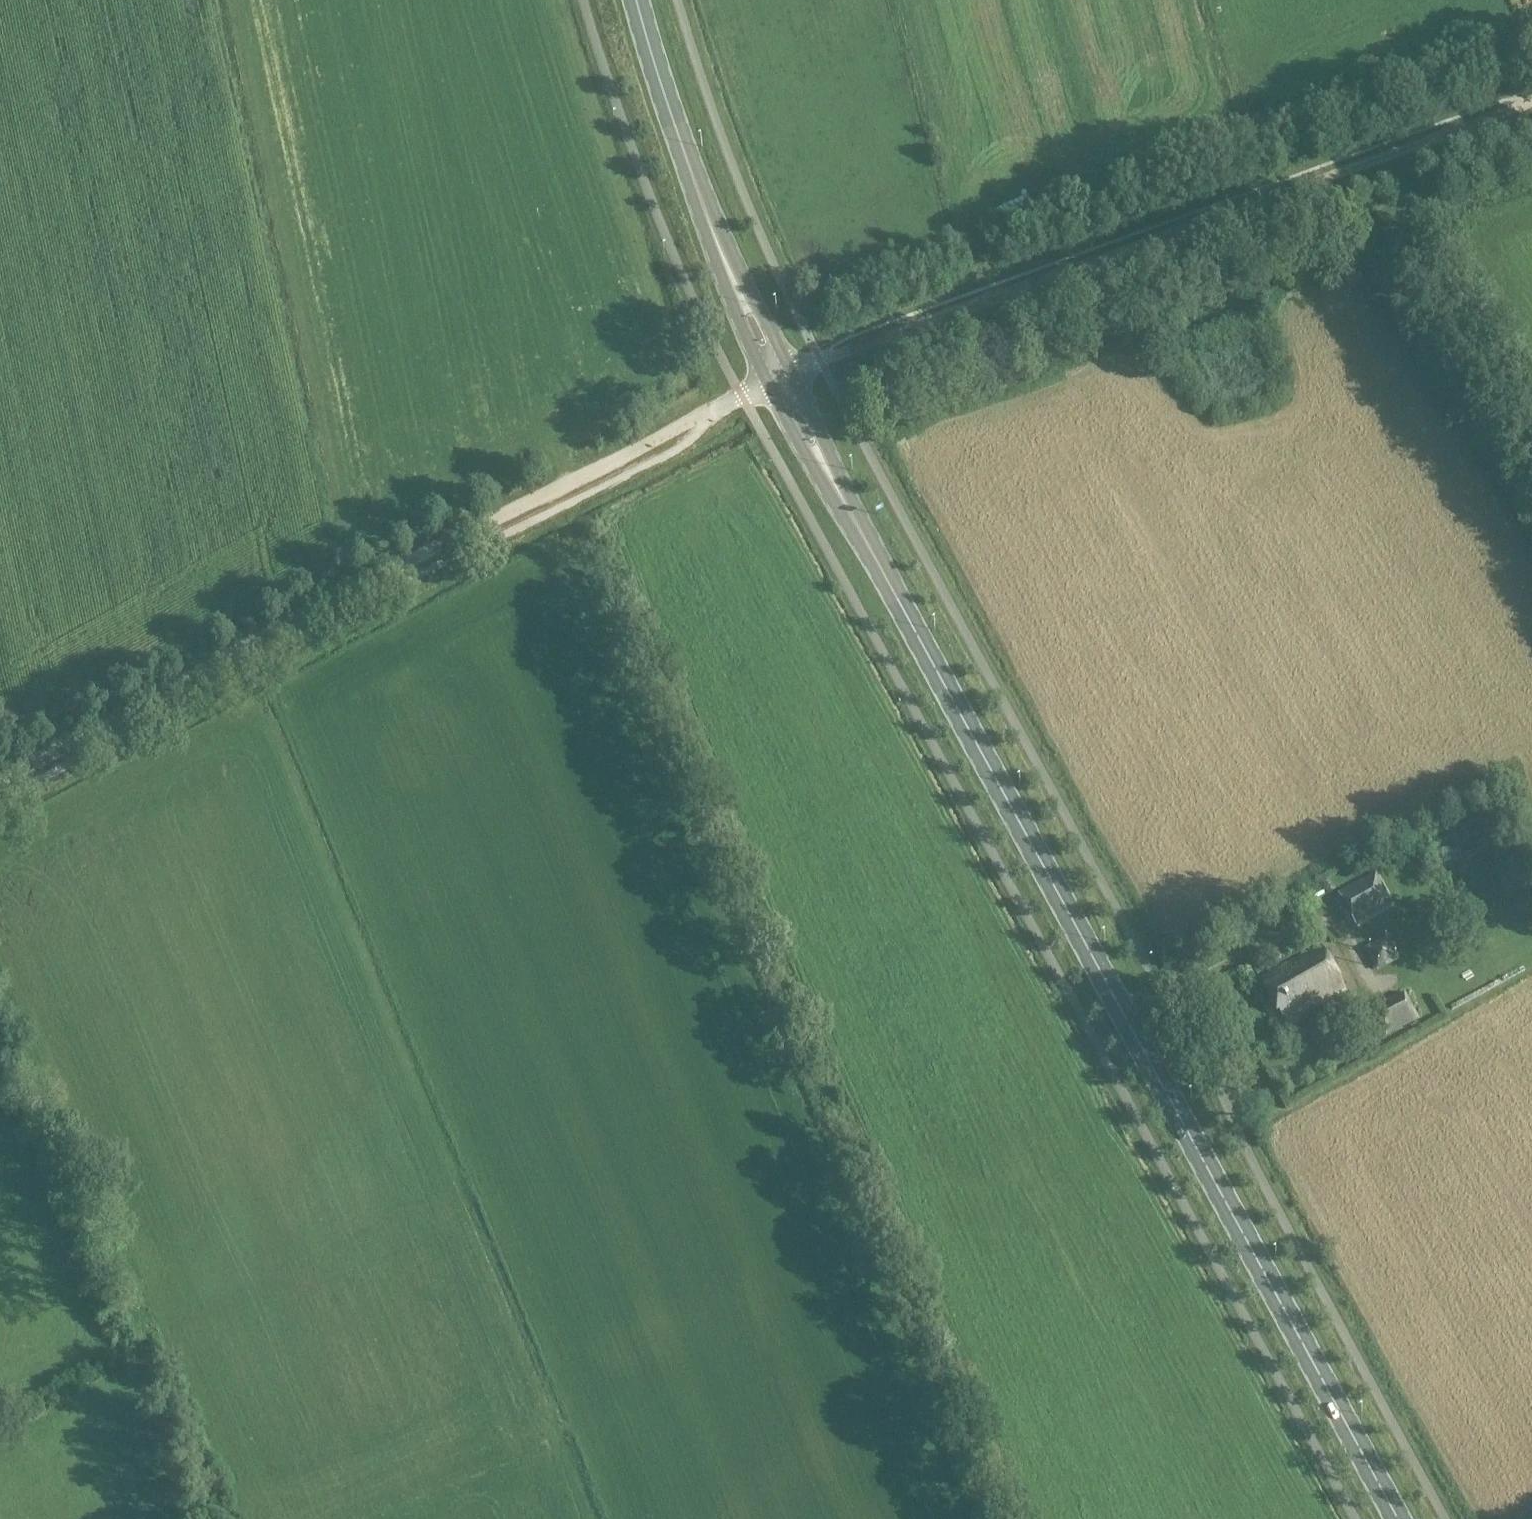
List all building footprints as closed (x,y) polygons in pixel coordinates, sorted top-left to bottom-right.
[(1021,248),(1018,241),(1012,243),(1015,250),(1021,248)] [(1338,894),(1356,926),(1394,904),(1376,873),(1338,894)] [(1262,980),(1284,1021),(1344,988),(1322,947),(1262,980)] [(1386,1036),(1419,1019),(1404,994),(1372,1011),(1386,1036)]
